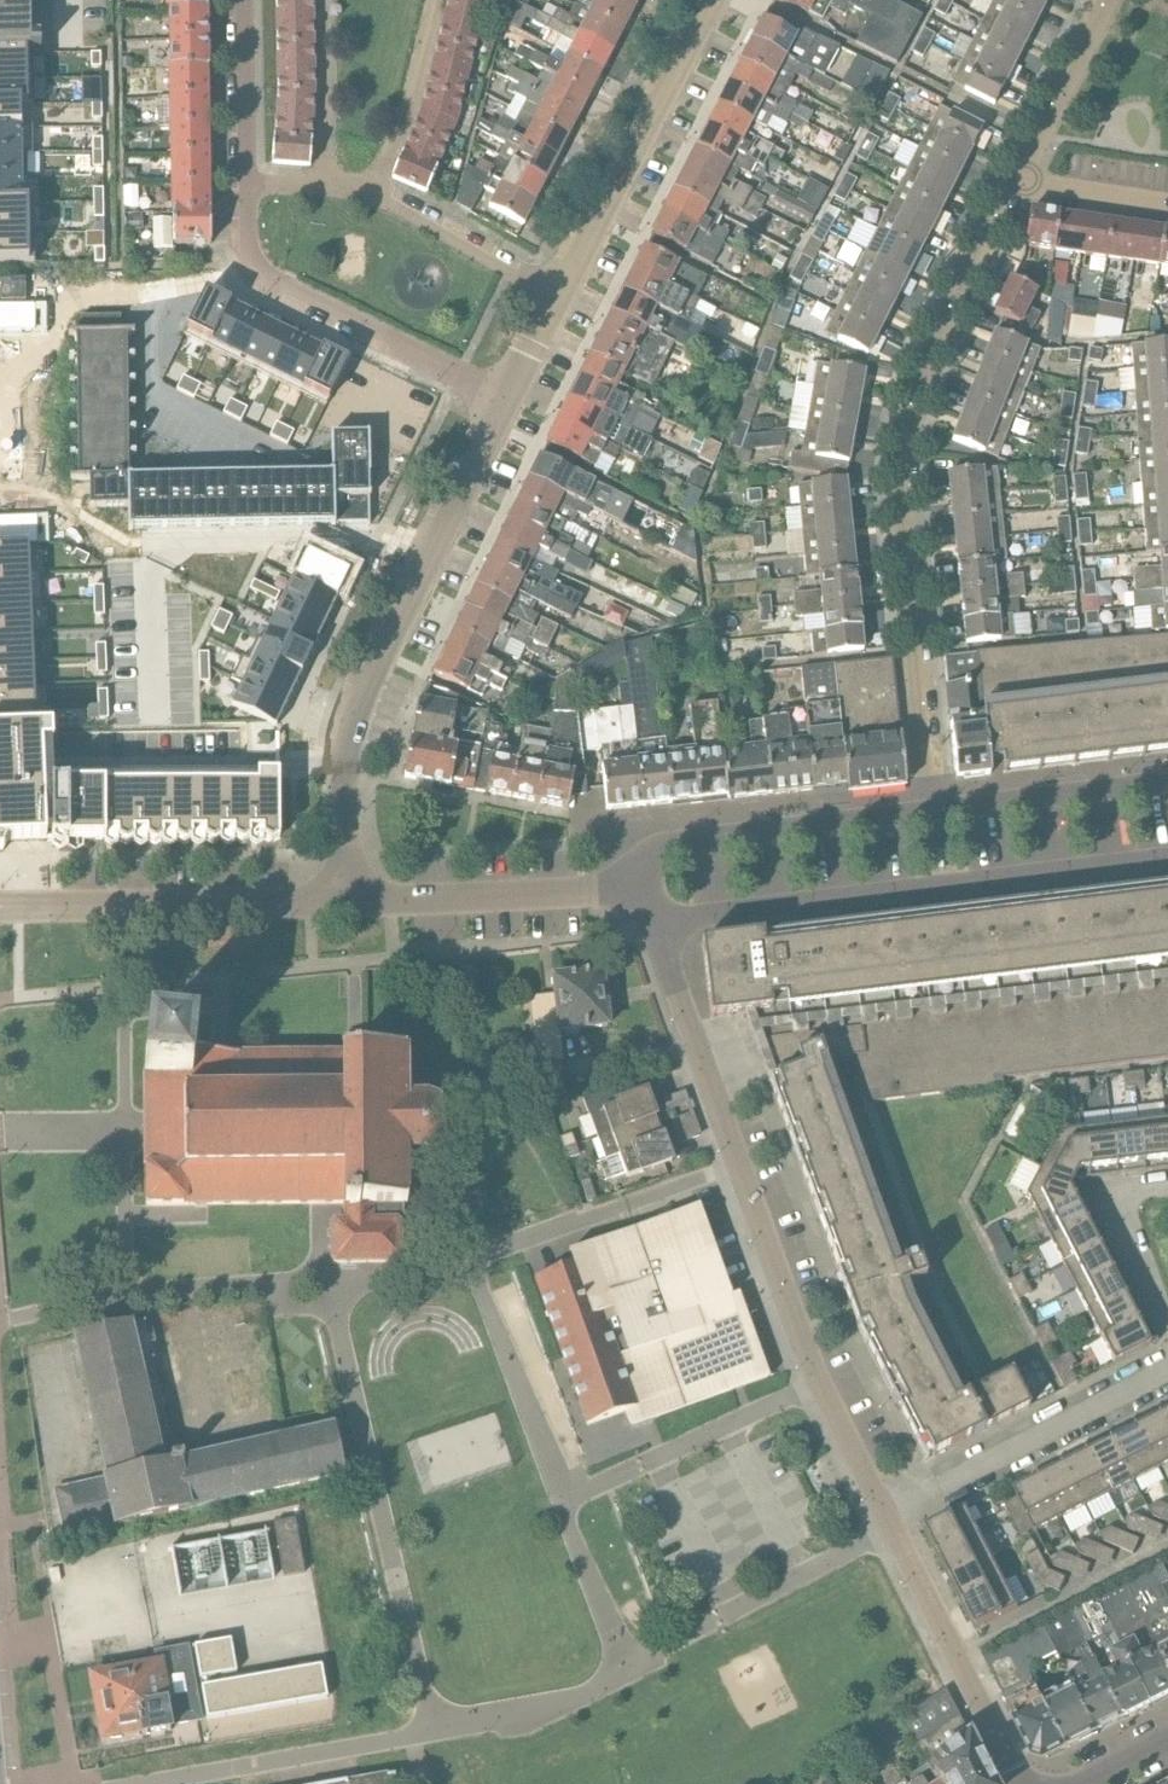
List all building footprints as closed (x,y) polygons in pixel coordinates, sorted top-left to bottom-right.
[(30,38),(30,0),(0,0),(0,52),(36,51),(36,38),(30,38)] [(205,10),(205,0),(168,0),(168,11),(169,11),(205,10)] [(314,20),(314,0),(277,0),(277,20),(314,20)] [(482,30),(487,7),(459,0),(451,0),(445,21),(482,30)] [(636,10),(617,0),(583,0),(579,7),(625,31),(636,10)] [(636,10),(641,0),(617,0),(636,10)] [(848,6),(836,0),(783,0),(808,13),(808,14),(810,15),(823,22),(829,9),(843,16),(848,6)] [(853,8),(857,0),(838,0),(853,8)] [(853,8),(852,9),(870,18),(857,44),(897,64),(910,40),(921,17),(889,0),(857,0),(853,8)] [(1045,2),(1041,0),(995,0),(994,2),(1035,22),(1045,2)] [(935,12),(946,18),(952,7),(940,1),(935,12)] [(1025,42),(1035,22),(994,2),(984,22),(1025,42)] [(625,31),(579,7),(577,6),(571,17),(543,3),(539,12),(544,15),(543,16),(614,53),(625,31)] [(169,42),(207,42),(206,10),(205,10),(169,11),(169,42)] [(603,75),(614,53),(543,16),(538,26),(573,45),(567,56),(603,75)] [(752,41),(818,73),(832,46),(800,29),(796,36),(763,19),(752,41)] [(278,45),(315,44),(314,20),(277,20),(278,45)] [(440,45),(476,54),(482,30),(445,21),(440,45)] [(1015,61),(1025,42),(984,22),(974,40),(1015,61)] [(920,40),(931,45),(935,36),(924,30),(920,40)] [(912,53),(924,58),(931,45),(920,40),(912,53)] [(963,63),(1004,84),(1015,61),(974,40),(963,63)] [(835,83),(818,73),(752,41),(741,62),(790,88),(796,77),(830,94),(835,83)] [(170,71),(206,71),(206,70),(208,70),(207,42),(169,42),(170,71)] [(278,69),(315,68),(315,44),(278,45),(278,69)] [(434,68),(470,77),(476,54),(440,45),(434,68)] [(591,96),(603,75),(567,56),(562,68),(525,48),(520,58),(542,71),(591,96)] [(39,51),(36,51),(0,52),(0,77),(40,77),(39,51)] [(91,54),(91,68),(101,68),(101,54),(91,54)] [(730,84),(808,124),(814,114),(785,99),(790,88),(741,62),(730,84)] [(963,63),(953,84),(994,105),(1004,84),(963,63)] [(857,94),(874,104),(890,73),(872,64),(857,94)] [(279,92),(316,94),(315,68),(278,69),(279,92)] [(428,91),(464,100),(470,77),(434,68),(428,91)] [(580,118),(591,96),(542,71),(537,82),(511,68),(506,79),(507,79),(507,80),(580,118)] [(170,99),(207,99),(206,71),(170,71),(169,72),(170,99)] [(40,103),(40,77),(0,77),(0,104),(40,103)] [(569,139),(580,118),(507,80),(502,89),(515,97),(509,108),(521,114),(569,139)] [(805,123),(808,124),(730,84),(718,105),(754,124),(785,140),(792,127),(801,131),(805,123)] [(92,106),(102,105),(102,91),(92,91),(92,106)] [(422,114),(457,127),(464,100),(428,91),(422,114)] [(277,114),(314,118),(316,94),(279,92),(277,114)] [(883,105),(894,111),(900,98),(889,93),(883,105)] [(170,129),(208,129),(207,99),(170,99),(157,99),(158,128),(170,128),(170,129)] [(40,132),(40,103),(0,104),(0,133),(40,132)] [(102,120),(102,105),(92,106),(92,120),(102,120)] [(707,127),(780,165),(785,154),(756,139),(748,135),(754,124),(718,105),(707,127)] [(877,117),(888,122),(894,111),(883,105),(877,117)] [(929,128),(972,150),(983,129),(953,113),(953,114),(940,107),(929,128)] [(275,139),(312,142),(314,118),(277,114),(275,139)] [(413,136),(448,151),(456,133),(457,127),(422,114),(413,136)] [(558,161),(569,139),(521,114),(515,125),(502,118),(496,128),(558,161)] [(547,183),(558,161),(496,128),(479,119),(476,131),(505,146),(498,158),(547,183)] [(775,175),(780,165),(707,127),(696,149),(740,170),(746,159),(775,175)] [(961,171),(972,150),(929,128),(918,149),(961,171)] [(171,157),(208,156),(208,129),(170,129),(171,157)] [(40,161),(40,132),(0,133),(0,162),(40,161)] [(862,146),(873,152),(879,141),(868,134),(862,146)] [(405,156),(439,172),(448,151),(413,136),(405,156)] [(93,139),(93,154),(103,154),(102,139),(93,139)] [(274,139),(272,164),(272,165),(310,168),(313,142),(312,142),(275,139),(274,139)] [(851,166),(862,172),(873,152),(862,146),(851,166)] [(685,170),(761,210),(767,200),(734,182),(740,170),(696,149),(685,170)] [(951,192),(961,171),(918,149),(908,170),(951,192)] [(103,168),(103,154),(93,154),(93,168),(103,168)] [(209,183),(208,172),(208,156),(171,157),(172,184),(209,183)] [(395,180),(429,195),(439,172),(405,156),(404,156),(395,180)] [(536,204),(547,183),(498,158),(493,168),(470,156),(467,168),(536,204)] [(40,190),(40,161),(0,162),(0,191),(40,190)] [(536,204),(467,168),(457,207),(471,214),(489,180),(493,182),(488,191),(496,195),(489,208),(524,226),(536,204)] [(756,219),(761,210),(685,170),(674,192),(718,214),(724,203),(756,219)] [(941,211),(951,192),(908,170),(898,189),(941,211)] [(840,186),(852,192),(858,181),(846,174),(840,186)] [(175,212),(209,213),(209,183),(172,184),(173,212),(175,212)] [(825,189),(817,185),(806,206),(812,209),(817,212),(829,191),(825,189)] [(834,197),(845,203),(852,192),(840,186),(834,197)] [(94,190),(94,204),(104,204),(103,189),(94,190)] [(931,232),(941,211),(898,189),(887,210),(931,232)] [(40,219),(40,190),(0,191),(0,219),(40,219)] [(807,220),(812,209),(806,206),(793,199),(779,191),(773,202),(807,220)] [(662,213),(724,244),(729,234),(717,228),(723,216),(718,214),(674,192),(662,213)] [(104,218),(104,204),(94,204),(94,219),(104,218)] [(920,253),(931,232),(887,210),(877,231),(920,253)] [(175,245),(207,245),(211,244),(211,233),(210,233),(209,213),(175,212),(175,245)] [(1026,247),(1057,252),(1062,216),(1031,212),(1026,247)] [(651,235),(685,252),(684,253),(686,254),(686,253),(712,267),(714,266),(717,267),(724,254),(726,256),(729,248),(724,244),(662,213),(651,235)] [(818,227),(830,233),(836,222),(824,215),(818,227)] [(1057,252),(1080,256),(1086,220),(1062,216),(1057,252)] [(40,242),(40,219),(0,219),(0,243),(40,242)] [(1080,256),(1107,260),(1112,224),(1086,220),(1080,256)] [(1107,260),(1134,264),(1139,228),(1112,224),(1107,260)] [(812,238),(824,244),(830,233),(818,227),(812,238)] [(1134,264),(1159,267),(1165,232),(1139,228),(1134,264)] [(910,273),(920,253),(877,231),(867,252),(910,273)] [(1165,232),(1159,267),(1167,269),(1167,232),(1165,232)] [(41,266),(40,242),(0,243),(0,266),(41,266)] [(634,269),(696,301),(707,278),(680,265),(681,264),(679,263),(678,264),(645,248),(634,269)] [(105,249),(95,249),(95,264),(105,263),(105,249)] [(900,294),(910,273),(867,252),(856,272),(900,294)] [(808,273),(814,263),(802,257),(797,267),(808,273)] [(808,273),(797,267),(790,279),(801,285),(808,273)] [(700,303),(696,301),(634,269),(623,291),(689,325),(700,303)] [(889,314),(900,294),(856,272),(846,292),(889,314)] [(26,279),(0,280),(1,302),(26,302),(26,279)] [(996,313),(1022,327),(1038,294),(1013,280),(996,313)] [(778,310),(790,315),(798,294),(786,290),(778,310)] [(612,313),(675,344),(700,356),(710,335),(689,325),(623,291),(612,313)] [(836,313),(879,335),(889,314),(846,292),(836,313)] [(207,293),(206,293),(206,294),(193,319),(190,326),(185,336),(186,337),(191,339),(204,346),(209,348),(231,305),(207,293)] [(232,360),(254,316),(231,305),(209,348),(214,351),(227,357),(232,360)] [(0,307),(0,336),(48,336),(48,307),(0,307)] [(612,313),(601,335),(590,357),(625,374),(626,374),(653,387),(664,365),(675,344),(612,313)] [(838,342),(839,340),(869,355),(879,335),(836,313),(825,334),(837,339),(836,341),(838,342)] [(1068,338),(1095,340),(1097,319),(1071,315),(1068,338)] [(256,372),(277,328),(254,316),(232,360),(238,363),(251,369),(256,372)] [(1122,337),(1124,320),(1098,316),(1097,319),(1095,340),(1122,337)] [(367,526),(370,526),(370,498),(371,498),(371,496),(370,496),(369,476),(371,476),(370,435),(368,435),(368,436),(334,436),(334,435),(332,435),(333,474),(331,474),(331,476),(132,479),(132,478),(130,478),(128,336),(135,336),(135,333),(122,334),(122,317),(82,317),(82,334),(69,334),(69,337),(76,337),(79,469),(79,479),(72,479),(72,481),(90,481),(91,509),(129,508),(129,531),(133,531),(133,530),(332,527),(332,528),(336,528),(336,526),(338,526),(338,525),(367,525),(367,526)] [(279,383),(301,340),(277,328),(256,372),(261,374),(274,380),(274,381),(279,383)] [(987,357),(1032,374),(1041,351),(996,333),(987,357)] [(303,395),(324,351),(301,340),(279,383),(284,386),(297,392),(303,395)] [(1167,368),(1167,344),(1132,346),(1133,370),(1167,368)] [(757,369),(770,373),(776,352),(764,348),(757,369)] [(1068,362),(1081,364),(1083,351),(1070,349),(1068,362)] [(1088,361),(1101,363),(1103,351),(1091,349),(1088,361)] [(331,399),(348,364),(348,363),(324,351),(303,395),(308,397),(321,404),(326,406),(327,407),(331,399)] [(580,378),(662,418),(667,408),(620,385),(625,374),(590,357),(580,378)] [(1024,394),(1032,374),(987,357),(979,377),(1024,394)] [(814,387),(861,395),(867,366),(852,364),(851,370),(818,363),(814,387)] [(1167,392),(1167,368),(1133,370),(1135,394),(1167,392)] [(186,394),(193,381),(184,377),(178,389),(186,394)] [(970,398),(1015,416),(1024,394),(979,377),(970,398)] [(650,440),(662,418),(580,378),(569,400),(629,430),(650,440)] [(201,385),(193,381),(186,394),(195,398),(201,385)] [(1084,395),(1097,397),(1099,385),(1086,383),(1084,395)] [(810,409),(857,418),(861,395),(814,387),(810,409)] [(1167,415),(1167,392),(1135,394),(1121,395),(1122,412),(1136,411),(1137,417),(1167,415)] [(1061,406),(1074,408),(1076,396),(1063,394),(1061,406)] [(1082,408),(1095,410),(1097,397),(1084,395),(1082,408)] [(962,419),(1007,437),(1015,416),(970,398),(962,419)] [(233,417),(240,405),(231,400),(225,413),(233,417)] [(558,422),(620,453),(626,442),(624,441),(629,430),(569,400),(558,422)] [(240,405),(233,417),(242,421),(248,409),(240,405)] [(1059,419),(1072,421),(1074,408),(1061,406),(1059,419)] [(806,432),(853,441),(857,418),(810,409),(806,432)] [(1167,437),(1167,415),(1137,417),(1138,439),(1167,437)] [(953,441),(998,459),(1007,437),(962,419),(953,441)] [(753,452),(785,448),(788,432),(788,431),(747,435),(750,426),(737,421),(730,447),(753,455),(753,452)] [(615,463),(620,453),(558,422),(547,444),(580,460),(579,461),(582,462),(582,461),(596,468),(602,457),(615,463)] [(286,428),(277,423),(271,436),(279,440),(286,428)] [(286,428),(279,440),(288,445),(294,432),(286,428)] [(1077,442),(1090,444),(1092,431),(1079,429),(1077,442)] [(836,467),(848,470),(853,441),(806,432),(802,455),(792,453),(789,471),(823,476),(834,474),(836,467)] [(1167,461),(1167,437),(1138,439),(1140,463),(1167,461)] [(700,458),(714,465),(722,446),(707,440),(700,458)] [(1054,454),(1067,456),(1069,443),(1056,441),(1054,454)] [(1075,455),(1088,457),(1090,444),(1077,442),(1075,455)] [(1053,467),(1065,469),(1067,456),(1054,454),(1053,467)] [(530,478),(592,509),(603,487),(576,473),(540,456),(530,478)] [(1167,482),(1167,461),(1140,463),(1141,484),(1167,482)] [(686,482),(705,490),(711,475),(693,467),(686,482)] [(952,497),(999,492),(997,469),(949,474),(952,497)] [(1074,490),(1087,488),(1086,475),(1073,477),(1074,490)] [(587,520),(592,509),(530,478),(519,500),(568,525),(572,527),(578,516),(587,520)] [(1054,492),(1067,491),(1065,478),(1052,479),(1054,492)] [(800,510),(849,505),(846,481),(797,486),(800,510)] [(1167,505),(1167,482),(1141,484),(1143,506),(1167,505)] [(679,510),(692,517),(703,494),(690,487),(679,510)] [(1076,502),(1089,501),(1087,488),(1074,490),(1076,502)] [(749,504),(762,503),(761,490),(748,491),(749,504)] [(1055,505),(1068,503),(1067,491),(1054,492),(1055,505)] [(954,520),(1002,515),(999,492),(952,497),(954,520)] [(508,522),(586,560),(587,561),(592,551),(563,536),(568,525),(519,500),(508,522)] [(802,532),(851,527),(849,505),(800,510),(802,532)] [(1167,529),(1167,505),(1143,506),(1145,531),(1167,529)] [(956,543),(1004,538),(1002,515),(954,520),(956,543)] [(0,518),(0,547),(30,546),(50,545),(49,516),(0,518)] [(1058,532),(1070,531),(1069,518),(1056,519),(1058,532)] [(1078,535),(1091,534),(1090,521),(1077,522),(1078,535)] [(581,570),(586,560),(508,522),(498,544),(533,561),(539,550),(581,570)] [(752,538),(765,537),(764,524),(751,525),(752,538)] [(672,551),(698,564),(694,532),(684,526),(672,551)] [(804,556),(853,551),(851,527),(802,532),(804,556)] [(1167,552),(1167,529),(1145,531),(1146,554),(1160,553),(1167,552)] [(1059,545),(1072,544),(1070,531),(1058,532),(1059,545)] [(81,536),(72,532),(66,546),(75,550),(81,536)] [(1079,548),(1092,547),(1091,534),(1078,535),(1079,548)] [(90,540),(81,536),(75,550),(76,550),(84,554),(90,540)] [(754,551),(766,549),(765,537),(752,538),(754,551)] [(959,567),(994,562),(1007,562),(1004,538),(956,543),(959,567)] [(100,545),(90,540),(84,554),(89,556),(93,558),(100,545)] [(487,566),(577,609),(582,598),(569,591),(568,592),(527,573),(533,561),(498,544),(487,566)] [(109,549),(100,545),(93,558),(103,563),(109,549)] [(31,572),(31,571),(30,546),(0,547),(0,573),(31,572)] [(76,550),(71,559),(85,565),(89,556),(84,554),(76,550)] [(294,579),(339,600),(341,601),(353,575),(340,569),(349,550),(307,551),(294,579)] [(819,576),(855,573),(853,551),(804,556),(806,578),(819,576)] [(1167,579),(1167,552),(1160,553),(1161,569),(1134,571),(1134,582),(1167,579)] [(962,594),(1024,587),(1023,575),(996,578),(994,562),(959,567),(962,594)] [(571,620),(577,609),(487,566),(476,588),(532,614),(537,603),(571,620)] [(757,584),(770,583),(768,569),(755,571),(757,584)] [(1062,583),(1075,582),(1074,569),(1061,570),(1062,583)] [(32,602),(32,603),(43,603),(42,571),(31,571),(31,572),(0,573),(0,603),(32,602)] [(1083,586),(1096,584),(1095,572),(1082,573),(1083,586)] [(794,606),(858,600),(855,573),(819,576),(820,592),(793,595),(794,606)] [(282,600),(327,621),(337,600),(292,579),(282,600)] [(1167,607),(1167,579),(1134,582),(1135,594),(1162,592),(1164,608),(1167,607)] [(267,587),(254,581),(250,590),(263,596),(267,587)] [(1063,596),(1076,595),(1075,582),(1062,583),(1063,596)] [(1084,599),(1097,597),(1096,584),(1083,586),(1084,599)] [(103,587),(94,587),(94,601),(104,601),(103,587)] [(263,596),(276,602),(280,594),(267,587),(263,596)] [(965,621),(1000,617),(998,602),(1025,599),(1024,587),(962,594),(965,621)] [(466,609),(528,640),(539,618),(532,614),(476,588),(466,609)] [(759,612),(772,610),(771,598),(758,599),(759,612)] [(282,600),(272,621),(317,642),(327,621),(282,600)] [(631,608),(612,600),(605,616),(624,624),(631,608)] [(824,632),(860,629),(861,629),(858,600),(794,606),(795,619),(823,617),(824,632)] [(104,601),(94,601),(95,616),(105,615),(104,601)] [(0,603),(0,633),(33,632),(32,603),(32,602),(0,603)] [(1152,633),(1167,631),(1167,607),(1164,608),(1150,608),(1152,633)] [(543,660),(548,650),(528,640),(466,609),(455,631),(506,656),(512,644),(543,660)] [(760,624),(773,623),(772,610),(759,612),(760,624)] [(228,626),(233,617),(220,611),(215,619),(228,626)] [(1100,626),(1098,613),(1085,614),(1087,627),(1100,626)] [(967,645),(1016,640),(1013,616),(1000,617),(965,621),(967,645)] [(215,619),(211,628),(224,634),(228,626),(215,619)] [(272,621),(262,642),(307,663),(317,642),(272,621)] [(1067,635),(1080,634),(1079,621),(1066,622),(1067,635)] [(863,652),(863,651),(860,629),(824,632),(811,632),(814,657),(863,652)] [(507,684),(507,683),(512,673),(505,670),(511,658),(506,656),(455,631),(444,653),(507,684)] [(34,661),(33,632),(0,633),(0,662),(34,661)] [(978,653),(978,654),(981,688),(985,719),(990,768),(991,768),(990,762),(1003,760),(1004,774),(1007,773),(1007,772),(1039,768),(1039,769),(1042,769),(1042,768),(1073,764),(1073,765),(1076,765),(1076,763),(1108,760),(1108,761),(1111,761),(1111,759),(1142,755),(1142,757),(1145,756),(1145,755),(1167,752),(1167,637),(978,653)] [(672,803),(666,752),(665,740),(662,741),(651,639),(624,647),(626,662),(628,680),(636,763),(642,806),(672,803)] [(262,642),(252,663),(297,684),(307,663),(262,642)] [(106,644),(96,645),(97,659),(106,659),(106,644)] [(574,675),(575,691),(626,662),(624,647),(624,644),(574,673),(574,675)] [(764,663),(777,662),(776,648),(763,649),(764,663)] [(209,668),(209,653),(199,654),(200,668),(209,668)] [(502,693),(507,684),(444,653),(434,675),(483,699),(487,690),(492,688),(502,693)] [(949,692),(981,688),(978,654),(945,658),(949,692)] [(106,659),(97,659),(97,674),(107,673),(106,659)] [(907,786),(902,738),(893,659),(868,661),(835,665),(847,788),(857,787),(857,792),(907,786)] [(35,684),(34,661),(0,662),(0,685),(35,684)] [(252,663),(242,684),(287,705),(297,684),(252,663)] [(812,791),(847,788),(835,665),(801,669),(806,710),(803,710),(812,791)] [(200,668),(200,683),(210,682),(209,668),(200,668)] [(550,732),(548,738),(582,743),(578,715),(575,691),(574,675),(557,685),(550,732)] [(608,810),(642,806),(636,763),(628,680),(619,680),(619,685),(617,686),(619,710),(578,715),(582,743),(586,775),(603,773),(608,810)] [(0,685),(0,709),(36,707),(35,684),(0,685)] [(276,727),(287,705),(242,684),(232,706),(276,727)] [(483,738),(486,725),(488,715),(457,710),(457,709),(456,708),(457,701),(428,686),(420,702),(413,740),(449,746),(452,741),(453,732),(483,738)] [(952,723),(985,719),(981,688),(949,692),(952,723)] [(108,691),(98,691),(98,706),(108,705),(108,691)] [(672,803),(728,796),(723,751),(718,703),(690,707),(695,749),(666,752),(672,803)] [(108,705),(98,706),(99,720),(109,720),(108,705)] [(0,709),(0,732),(37,730),(36,707),(0,709)] [(773,795),(812,791),(803,710),(784,712),(784,713),(767,718),(767,721),(765,721),(773,795)] [(991,775),(990,768),(985,719),(952,723),(952,725),(952,726),(958,780),(991,775)] [(728,800),(752,798),(773,795),(765,721),(763,722),(749,724),(751,748),(747,748),(723,751),(728,796),(728,800)] [(474,790),(511,797),(520,749),(500,746),(504,728),(486,725),(483,738),(474,790)] [(511,797),(538,802),(548,738),(550,732),(523,728),(520,749),(511,797)] [(4,853),(9,843),(32,842),(53,842),(53,848),(61,852),(69,848),(77,852),(84,848),(85,848),(85,841),(119,841),(127,846),(134,841),(148,841),(156,845),(163,841),(177,841),(185,845),(192,840),(206,840),(214,845),(221,840),(235,840),(243,845),(250,840),(264,840),(272,844),(279,840),(280,840),(280,785),(93,786),(70,786),(45,787),(45,782),(43,730),(37,730),(0,732),(0,853),(4,853)] [(452,786),(474,790),(483,738),(453,732),(452,741),(450,749),(459,751),(452,786)] [(586,775),(582,743),(548,738),(538,802),(569,807),(571,795),(588,793),(586,775)] [(406,778),(452,786),(459,751),(450,749),(452,741),(449,746),(413,740),(406,778)] [(819,1066),(831,1061),(854,1058),(870,1103),(1004,1087),(1003,1079),(1167,1059),(1167,888),(1162,888),(1162,887),(1158,887),(1158,889),(1127,893),(1127,891),(1124,892),(1124,893),(1093,897),(1093,895),(1089,896),(1089,897),(1058,901),(1058,900),(1055,900),(1055,902),(1024,905),(1024,904),(1020,904),(1021,906),(989,910),(989,908),(986,909),(986,910),(955,914),(954,912),(951,913),(952,914),(920,918),(920,917),(917,917),(917,918),(886,922),(885,921),(882,921),(882,923),(851,927),(851,925),(848,925),(848,927),(816,931),(816,929),(813,930),(813,931),(782,935),(782,934),(779,934),(780,947),(765,949),(763,936),(702,943),(712,1019),(745,1015),(770,1083),(819,1066)] [(530,998),(531,1009),(542,1097),(568,1094),(561,1033),(609,1027),(606,1000),(602,973),(554,979),(556,995),(530,998)] [(147,1152),(147,1202),(147,1208),(208,1207),(310,1205),(344,1204),(345,1223),(335,1223),(333,1223),(332,1225),(333,1263),(400,1263),(400,1227),(404,1226),(404,1206),(407,1206),(407,1181),(407,1163),(419,1163),(419,1156),(433,1156),(437,1154),(439,1153),(447,1145),(451,1134),(451,1123),(447,1112),(438,1104),(428,1099),(409,1100),(408,1054),(406,1054),(406,1052),(368,1053),(369,1037),(364,1037),(348,1037),(346,1037),(346,1054),(240,1055),(225,1053),(209,1052),(196,1050),(198,1032),(150,1027),(145,1074),(146,1074),(146,1111),(147,1152)] [(782,1117),(831,1100),(819,1066),(770,1083),(782,1117)] [(1135,1088),(1145,1087),(1143,1072),(1133,1074),(1135,1088)] [(1124,1090),(1135,1088),(1133,1074),(1122,1075),(1124,1090)] [(1080,1095),(1090,1094),(1089,1079),(1078,1080),(1080,1095)] [(1070,1096),(1080,1095),(1078,1080),(1068,1081),(1070,1096)] [(599,1138),(655,1117),(647,1094),(627,1101),(628,1101),(617,1105),(611,1090),(585,1100),(599,1138)] [(794,1151),(844,1134),(831,1100),(782,1117),(794,1151)] [(619,1155),(664,1139),(655,1117),(599,1138),(607,1159),(619,1155)] [(1167,1170),(1167,1134),(1166,1119),(1139,1123),(1145,1173),(1167,1170)] [(1118,1176),(1145,1173),(1139,1123),(1112,1126),(1118,1176)] [(1098,1178),(1118,1176),(1112,1126),(1085,1129),(1090,1175),(1097,1175),(1098,1178)] [(1079,1177),(1090,1175),(1085,1129),(1060,1132),(1046,1159),(1079,1177)] [(807,1185),(856,1168),(844,1134),(794,1151),(807,1185)] [(565,1150),(576,1146),(572,1135),(560,1139),(565,1150)] [(664,1139),(619,1155),(628,1178),(652,1169),(653,1170),(672,1163),(664,1139)] [(580,1156),(576,1146),(565,1150),(568,1160),(580,1156)] [(819,1220),(868,1202),(856,1168),(807,1185),(819,1220)] [(1038,1217),(1080,1197),(1074,1185),(1041,1168),(1027,1195),(1038,1217)] [(588,1204),(597,1201),(590,1180),(582,1183),(588,1204)] [(1051,1242),(1096,1220),(1086,1200),(1083,1202),(1080,1197),(1038,1217),(1051,1242)] [(831,1254),(880,1236),(868,1202),(819,1220),(831,1254)] [(631,1427),(768,1379),(744,1312),(736,1315),(698,1209),(592,1247),(596,1257),(535,1279),(588,1426),(626,1412),(631,1427)] [(1063,1266),(1108,1243),(1096,1220),(1051,1242),(1063,1266)] [(989,1241),(1002,1235),(998,1226),(984,1232),(989,1241)] [(994,1251),(1007,1244),(1002,1235),(989,1241),(994,1251)] [(845,1291),(894,1273),(880,1236),(831,1254),(845,1291)] [(1076,1290),(1120,1267),(1108,1243),(1063,1266),(1076,1290)] [(1088,1315),(1133,1292),(1120,1267),(1076,1290),(1088,1315)] [(857,1327),(894,1308),(904,1303),(894,1273),(845,1291),(857,1327)] [(1014,1291),(1027,1284),(1023,1275),(1009,1281),(1014,1291)] [(1014,1291),(1019,1300),(1032,1293),(1027,1284),(1014,1291)] [(1100,1338),(1145,1315),(1133,1292),(1088,1315),(1100,1338)] [(874,1359),(920,1335),(904,1303),(857,1327),(874,1359)] [(1114,1365),(1158,1342),(1145,1315),(1100,1338),(1114,1365)] [(1039,1340),(1052,1333),(1047,1324),(1034,1330),(1039,1340)] [(146,1325),(77,1339),(108,1481),(90,1484),(100,1531),(117,1527),(118,1530),(187,1514),(194,1512),(194,1513),(343,1479),(347,1479),(335,1425),(184,1460),(183,1459),(176,1461),(152,1362),(154,1362),(146,1325)] [(1044,1349),(1057,1342),(1052,1333),(1039,1340),(1044,1349)] [(890,1391),(936,1367),(920,1335),(874,1359),(890,1391)] [(1077,1383),(1071,1370),(1078,1367),(1070,1353),(1051,1363),(1058,1377),(1065,1389),(1077,1383)] [(907,1423),(953,1400),(936,1367),(890,1391),(907,1423)] [(1030,1408),(1030,1407),(1012,1372),(985,1386),(1003,1421),(1030,1408)] [(979,1434),(1003,1421),(985,1386),(966,1396),(966,1397),(962,1400),(979,1434)] [(926,1461),(979,1434),(962,1400),(955,1403),(953,1400),(907,1423),(926,1461)] [(1167,1466),(1167,1424),(1162,1413),(1138,1425),(1160,1470),(1167,1466)] [(1136,1482),(1160,1470),(1138,1425),(1113,1438),(1136,1482)] [(1111,1495),(1136,1482),(1113,1438),(1089,1450),(1111,1495)] [(1087,1507),(1111,1495),(1089,1450),(1064,1463),(1087,1507)] [(1062,1520),(1087,1507),(1064,1463),(1040,1475),(1062,1520)] [(1037,1533),(1062,1520),(1040,1475),(1014,1488),(1016,1492),(1025,1510),(1035,1529),(1037,1533)] [(1012,1518),(1025,1510),(1016,1492),(1004,1498),(1002,1499),(1012,1518)] [(1154,1517),(1162,1520),(1167,1506),(1160,1503),(1149,1508),(1154,1517)] [(937,1555),(981,1532),(968,1507),(954,1515),(924,1530),(937,1555)] [(1035,1529),(1025,1510),(1012,1518),(1021,1536),(1035,1529)] [(1129,1529),(1137,1533),(1143,1519),(1136,1515),(1125,1521),(1129,1529)] [(274,1524),(275,1526),(284,1577),(297,1575),(305,1573),(296,1520),(274,1524)] [(1118,1531),(1113,1545),(1134,1554),(1140,1540),(1118,1531)] [(981,1532),(937,1555),(950,1580),(994,1557),(981,1532)] [(1080,1554),(1088,1558),(1094,1543),(1087,1540),(1076,1546),(1080,1554)] [(1026,1558),(1031,1567),(1044,1560),(1040,1551),(1026,1558)] [(1054,1566),(1063,1570),(1069,1556),(1062,1553),(1050,1559),(1054,1566)] [(994,1557),(950,1580),(962,1605),(1007,1582),(994,1557)] [(1031,1567),(1039,1583),(1054,1589),(1061,1592),(1067,1578),(1050,1571),(1044,1560),(1031,1567)] [(1153,1568),(1167,1597),(1167,1560),(1153,1568)] [(1153,1568),(1126,1582),(1167,1665),(1167,1597),(1153,1568)] [(1007,1582),(962,1605),(975,1630),(991,1622),(1019,1607),(1007,1582)] [(1167,1699),(1167,1665),(1126,1582),(1098,1596),(1154,1706),(1167,1699)] [(1127,1720),(1154,1706),(1098,1596),(1071,1610),(1127,1720)] [(1102,1732),(1127,1720),(1071,1610),(1046,1623),(1061,1652),(1078,1686),(1102,1732)] [(1061,1652),(1046,1623),(1014,1640),(1031,1672),(1033,1666),(1061,1652)] [(232,1640),(195,1647),(199,1672),(200,1679),(237,1673),(232,1640)] [(1050,1758),(1068,1749),(1044,1699),(1034,1679),(1031,1672),(1014,1640),(983,1655),(1033,1753),(1050,1758)] [(157,1666),(130,1671),(135,1701),(141,1732),(142,1738),(143,1738),(171,1733),(174,1732),(173,1727),(202,1722),(202,1721),(193,1674),(188,1646),(185,1646),(160,1651),(154,1652),(157,1666)] [(322,1666),(202,1688),(207,1720),(287,1706),(328,1699),(322,1666)] [(99,1708),(135,1701),(130,1671),(94,1677),(99,1708)] [(1102,1732),(1078,1686),(1076,1687),(1062,1694),(1060,1691),(1044,1699),(1068,1749),(1102,1732)] [(941,1783),(993,1783),(987,1772),(988,1772),(969,1735),(945,1692),(897,1719),(929,1766),(941,1783)] [(104,1738),(141,1732),(135,1701),(99,1708),(104,1738)] [(176,1741),(198,1739),(196,1726),(175,1729),(176,1741)] [(929,1766),(905,1782),(907,1783),(941,1783),(929,1766)] [(333,1783),(397,1783),(396,1775),(390,1776),(390,1774),(361,1779),(345,1782),(333,1783)]
